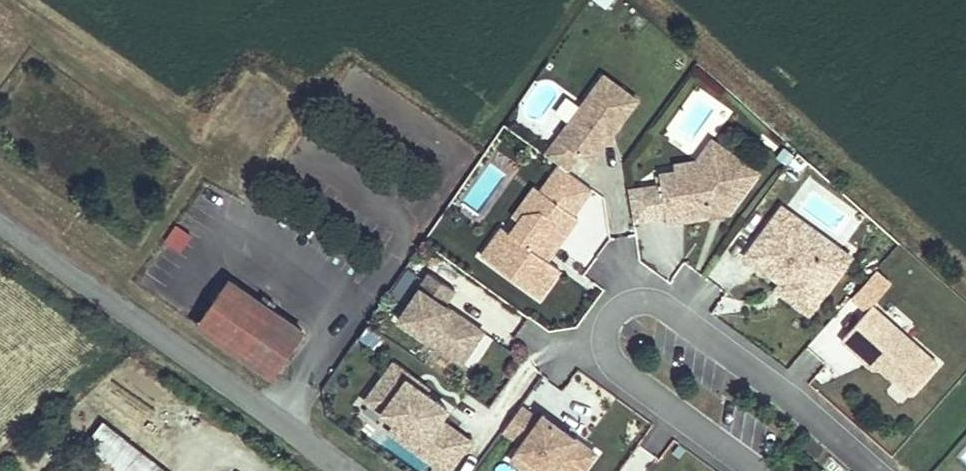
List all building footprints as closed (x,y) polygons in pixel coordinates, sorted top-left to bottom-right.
[(607,8),(613,0),(596,0),(607,8)] [(591,163),(605,143),(604,134),(613,133),(637,100),(603,75),(545,155),(560,165),(567,171),(579,154),(591,163)] [(613,133),(604,134),(605,143),(614,142),(613,133)] [(676,171),(678,179),(710,173),(727,151),(712,140),(697,161),(674,164),(676,171)] [(784,147),(776,157),(786,165),(794,154),(784,147)] [(727,151),(710,173),(678,179),(676,171),(659,174),(661,185),(666,216),(667,222),(711,215),(712,215),(711,211),(720,210),(720,214),(721,213),(728,212),(757,173),(727,151)] [(567,171),(560,165),(541,191),(540,192),(550,199),(541,212),(524,214),(519,221),(510,233),(502,227),(481,256),(539,298),(560,270),(547,260),(541,256),(547,247),(553,251),(578,217),(574,214),(592,189),(567,171)] [(628,190),(633,221),(666,216),(661,185),(628,190)] [(535,187),(513,217),(519,221),(524,214),(541,212),(550,199),(540,192),(541,191),(535,187)] [(832,242),(782,206),(774,217),(823,254),(832,242)] [(720,210),(711,211),(712,215),(711,215),(712,221),(722,219),(721,213),(720,214),(720,210)] [(781,283),(790,289),(785,296),(809,314),(851,256),(832,242),(823,254),(774,217),(745,257),(781,283)] [(162,242),(179,254),(191,236),(174,225),(162,242)] [(547,247),(541,256),(547,260),(553,251),(547,247)] [(398,319),(461,363),(483,331),(456,313),(453,317),(447,313),(450,308),(444,304),(455,289),(430,272),(398,319)] [(303,331),(229,280),(198,325),(272,376),(303,331)] [(776,290),(785,296),(790,289),(781,283),(776,290)] [(938,364),(871,305),(841,339),(854,351),(858,347),(867,356),(868,363),(873,368),(880,367),(911,394),(938,364)] [(453,317),(456,313),(450,308),(447,313),(453,317)] [(858,347),(854,351),(868,363),(867,356),(858,347)] [(393,363),(366,400),(394,421),(423,442),(428,435),(441,445),(429,461),(443,470),(448,470),(470,441),(440,419),(447,408),(427,393),(408,379),(411,375),(393,363)] [(411,375),(408,379),(427,393),(430,389),(411,375)] [(932,387),(922,397),(933,407),(942,396),(932,387)] [(596,453),(575,438),(571,443),(562,436),(566,431),(543,414),(539,419),(521,406),(503,430),(521,443),(518,449),(548,470),(583,470),(596,453)] [(428,435),(423,442),(394,421),(388,430),(429,461),(441,445),(428,435)] [(104,423),(86,446),(119,470),(168,470),(104,423)] [(562,436),(571,443),(575,438),(566,431),(562,436)] [(518,449),(510,459),(526,470),(548,470),(518,449)] [(823,470),(847,470),(830,456),(819,468),(823,470)]
